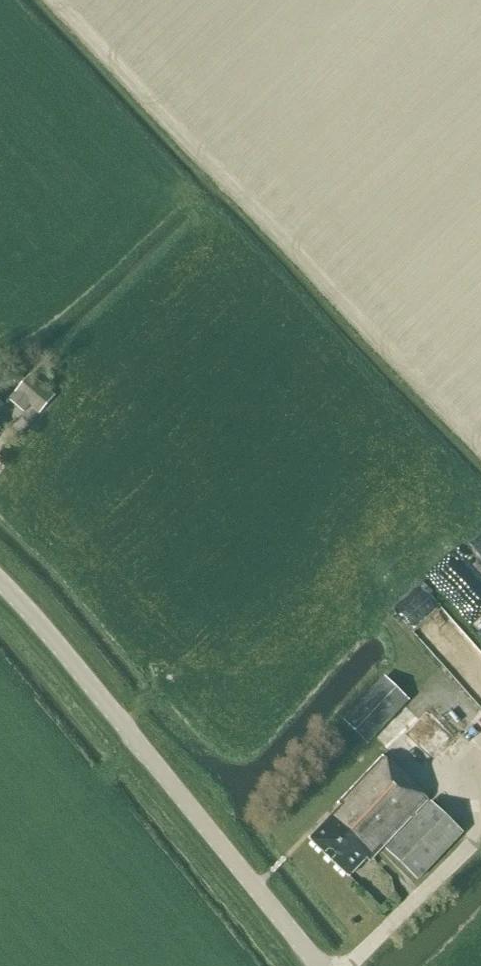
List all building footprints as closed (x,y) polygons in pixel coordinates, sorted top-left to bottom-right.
[(55,396),(31,375),(15,393),(39,414),(55,396)] [(480,623),(480,586),(456,563),(438,583),(480,623)] [(417,632),(445,610),(428,589),(400,611),(417,632)] [(344,721),(369,745),(410,701),(385,678),(344,721)] [(350,878),(366,860),(370,863),(385,849),(418,881),(464,833),(386,759),(309,839),(350,878)]
